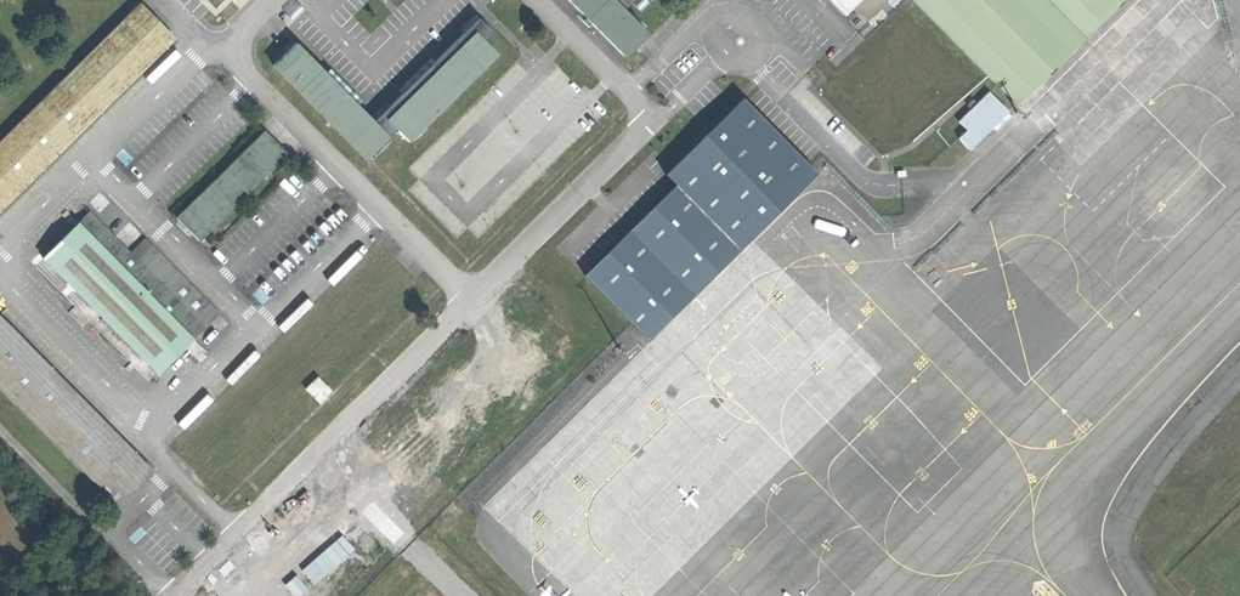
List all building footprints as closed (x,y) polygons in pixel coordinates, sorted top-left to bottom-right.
[(623,59),(648,32),(627,7),(634,0),(568,0),(623,59)] [(845,18),(862,0),(827,0),(845,18)] [(988,77),(1016,106),(1128,0),(915,0),(988,77)] [(0,139),(0,210),(176,40),(141,4),(0,139)] [(478,23),(386,117),(411,144),(499,52),(490,40),(496,33),(478,23)] [(393,132),(296,41),(275,62),(367,157),(393,132)] [(974,107),(959,122),(967,129),(959,137),(960,138),(971,150),(1010,112),(990,91),(974,107)] [(678,185),(744,252),(821,174),(808,161),(747,101),(745,99),(669,175),(678,185)] [(269,130),(179,217),(202,240),(290,153),(269,130)] [(678,185),(585,276),(631,324),(648,341),(740,251),(678,185)] [(159,377),(223,310),(145,237),(133,251),(91,210),(43,258),(159,377)] [(119,508),(156,472),(0,312),(0,384),(119,508)] [(318,374),(304,387),(319,403),(333,390),(318,374)]
